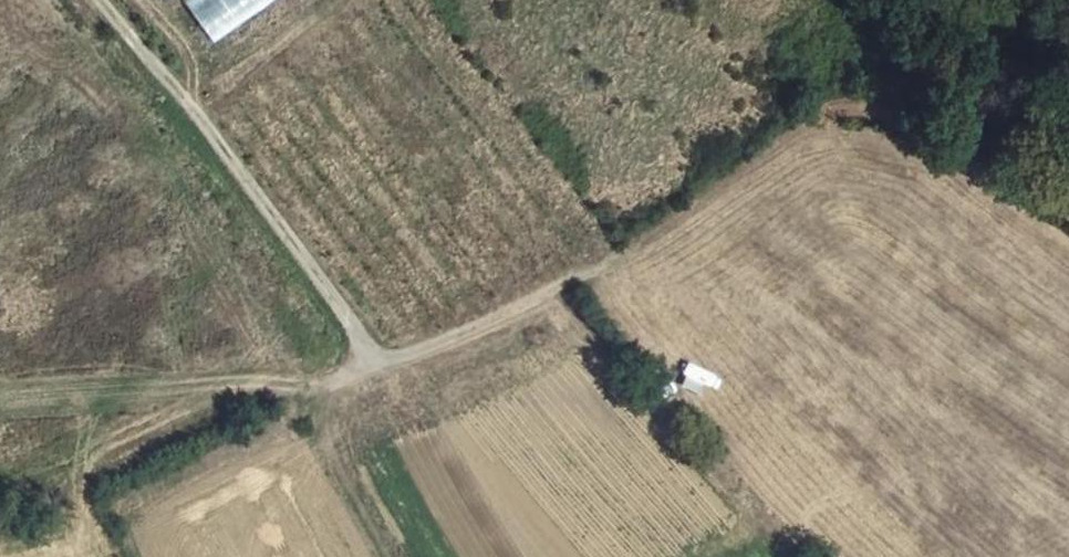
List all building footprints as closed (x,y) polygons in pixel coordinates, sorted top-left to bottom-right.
[(210,42),(272,0),(181,0),(210,42)]
